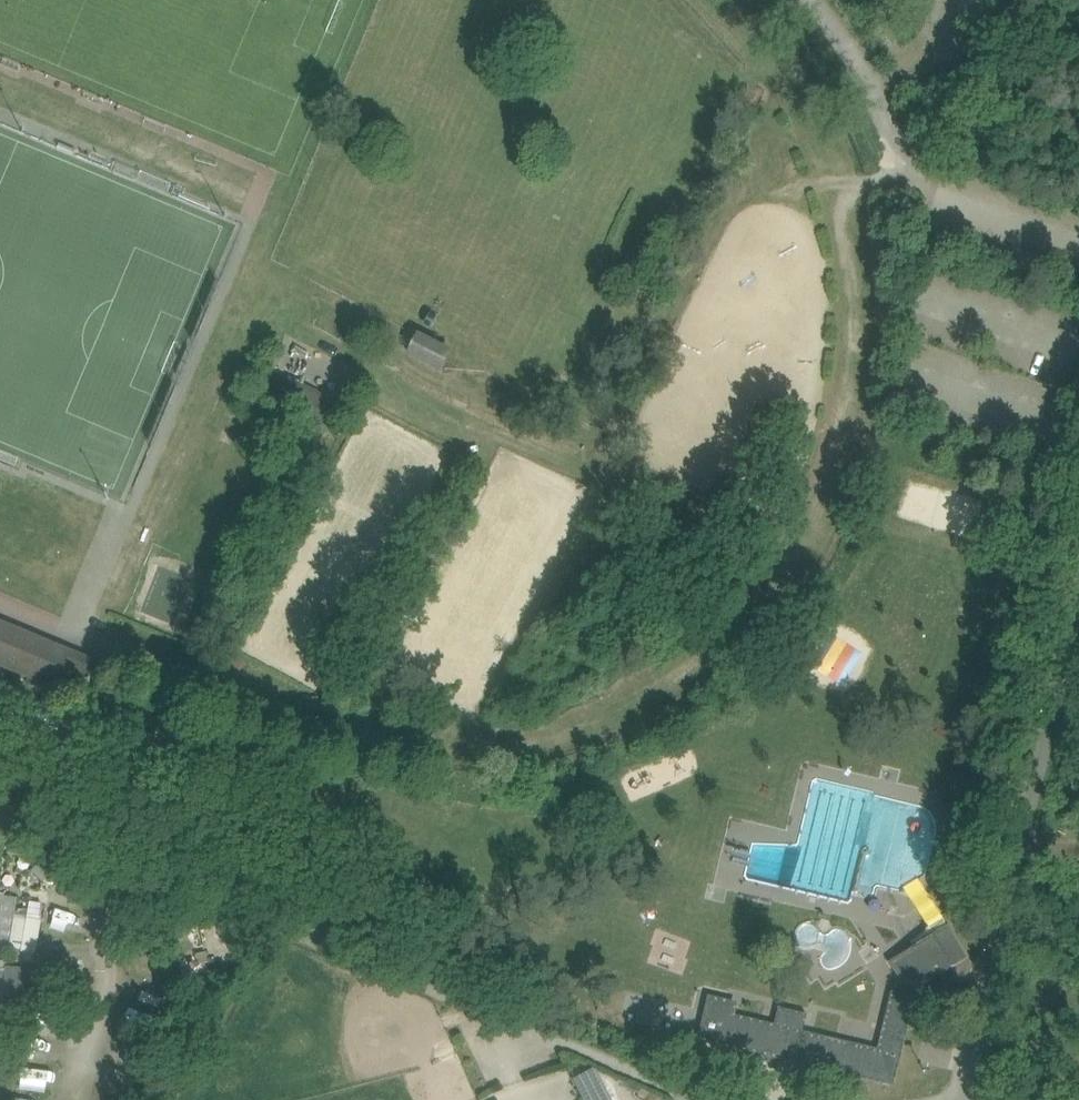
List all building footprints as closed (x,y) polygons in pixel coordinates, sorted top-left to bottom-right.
[(418,338),(409,356),(438,370),(447,353),(418,338)] [(337,406),(289,382),(277,406),(324,430),(337,406)] [(307,424),(303,432),(319,440),(323,432),(307,424)] [(37,655),(43,641),(0,623),(0,640),(37,655)] [(56,691),(65,669),(88,679),(95,662),(43,641),(37,655),(0,640),(0,668),(56,691)] [(0,913),(0,948),(38,949),(39,916),(18,915),(18,896),(0,896),(0,913)] [(921,950),(897,965),(911,986),(921,989),(953,969),(968,960),(947,927),(918,945),(921,950)] [(968,960),(953,969),(959,980),(969,974),(971,965),(968,960)] [(907,999),(892,995),(882,1038),(902,1042),(912,1000),(907,999)] [(726,1004),(709,1000),(707,1012),(724,1016),(726,1004)] [(806,1015),(778,1009),(775,1019),(773,1027),(787,1031),(802,1034),(806,1015)] [(707,1012),(706,1012),(700,1039),(780,1058),(787,1031),(773,1027),(724,1016),(707,1012)] [(802,1034),(787,1031),(780,1058),(821,1068),(832,1071),(847,1075),(892,1085),(898,1057),(879,1053),(836,1042),(802,1034)] [(898,1057),(902,1042),(882,1038),(879,1053),(898,1057)] [(832,1071),(821,1068),(819,1078),(829,1080),(832,1071)] [(582,1099),(610,1099),(599,1078),(576,1090),(582,1099)]
